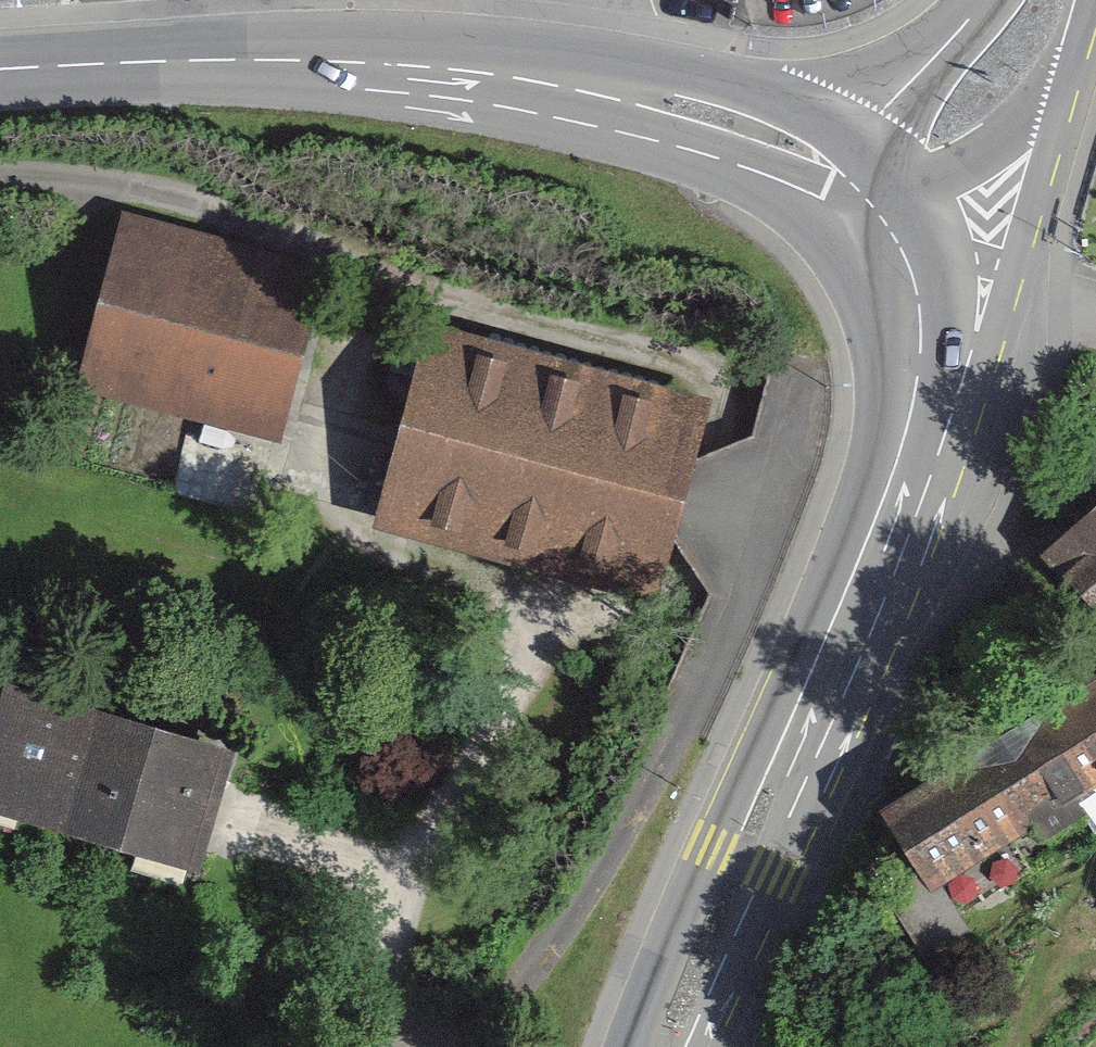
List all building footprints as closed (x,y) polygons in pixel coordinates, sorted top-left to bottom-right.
[(336,270),(139,218),(91,397),(289,449),(336,270)] [(733,406),(452,327),(393,539),(674,617),(733,406)] [(1051,553),(1095,604),(1095,513),(1051,553)] [(0,691),(0,814),(217,879),(251,766),(0,691)] [(900,822),(964,919),(1095,833),(1095,694),(900,822)]
